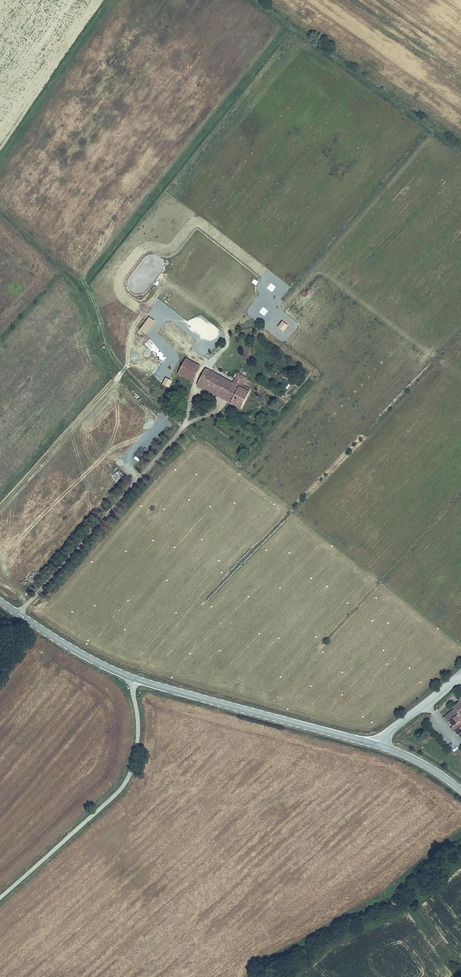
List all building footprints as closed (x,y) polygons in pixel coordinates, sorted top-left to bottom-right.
[(186,359),(178,375),(192,382),(200,367),(186,359)] [(232,384),(205,369),(196,385),(212,393),(213,391),(219,393),(217,396),(241,409),(251,391),(246,388),(244,391),(239,388),(241,384),(239,382),(242,377),(238,375),(232,384)] [(247,380),(242,377),(239,382),(241,384),(239,388),(244,391),(246,388),(243,387),(247,380)] [(458,701),(459,703),(457,704),(451,710),(452,711),(444,719),(448,723),(449,722),(453,727),(456,731),(455,732),(460,739),(460,722),(458,718),(460,716),(460,698),(458,701)]
